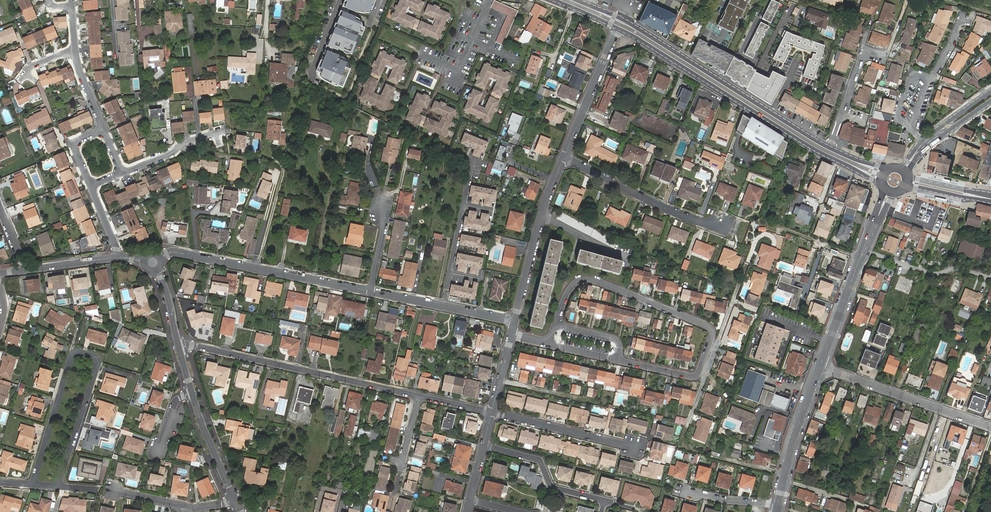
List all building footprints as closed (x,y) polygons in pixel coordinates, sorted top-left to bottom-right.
[(22,14),(29,11),(27,6),(30,5),(28,0),(25,0),(18,3),(22,14)] [(321,61),(323,62),(327,51),(331,53),(333,49),(328,47),(330,40),(331,40),(333,37),(332,37),(335,28),(336,29),(337,26),(336,25),(340,17),(341,17),(343,12),(347,14),(349,10),(344,8),(346,2),(345,1),(346,0),(345,0),(321,61)] [(345,1),(346,2),(344,8),(349,10),(358,13),(359,10),(368,13),(369,13),(370,10),(371,11),(375,1),(376,0),(346,0),(345,1)] [(446,12),(440,9),(427,4),(424,13),(434,18),(438,16),(438,18),(434,20),(433,23),(434,26),(431,28),(430,25),(420,21),(419,23),(417,22),(418,20),(405,15),(402,16),(401,13),(403,12),(406,7),(405,5),(407,4),(408,7),(419,11),(422,3),(417,0),(399,0),(395,11),(392,19),(400,23),(415,29),(429,35),(436,38),(439,30),(446,12)] [(509,6),(495,0),(494,0),(491,6),(506,13),(509,6)] [(743,0),(730,0),(723,14),(734,20),(743,0)] [(750,0),(743,0),(734,20),(731,26),(736,28),(750,0)] [(764,16),(763,19),(771,23),(780,4),(772,0),(764,16)] [(881,2),(877,0),(864,0),(861,9),(873,13),(874,12),(877,14),(881,2)] [(85,6),(86,11),(98,10),(97,1),(85,2),(85,6)] [(649,2),(639,22),(666,39),(677,16),(649,2)] [(886,2),(881,17),(891,21),(897,5),(886,2)] [(129,3),(117,4),(118,9),(116,9),(117,22),(128,21),(127,8),(129,8),(129,3)] [(686,39),(690,42),(697,28),(691,26),(681,20),(688,6),(687,5),(684,3),(679,13),(677,17),(676,19),(671,30),(674,32),(674,33),(678,35),(677,36),(686,40),(686,39)] [(524,31),(531,35),(536,28),(548,35),(552,28),(540,21),(547,11),(539,6),(536,4),(535,5),(534,4),(529,11),(534,14),(524,31)] [(518,10),(509,6),(506,13),(507,14),(496,41),(503,44),(518,10)] [(829,15),(810,9),(806,19),(818,22),(817,26),(825,28),(829,15)] [(22,14),(26,25),(28,24),(35,21),(33,16),(34,15),(32,10),(29,11),(22,14)] [(183,29),(182,13),(175,14),(174,11),(165,12),(167,30),(170,30),(173,32),(179,32),(181,29),(183,29)] [(938,11),(933,25),(935,25),(946,26),(947,22),(946,22),(948,17),(949,18),(951,13),(951,12),(944,11),(943,13),(938,11)] [(356,42),(358,35),(361,36),(362,36),(365,28),(362,27),(360,26),(361,23),(355,20),(356,18),(356,17),(347,14),(343,12),(341,17),(340,17),(336,25),(337,26),(336,29),(335,28),(332,37),(333,37),(331,40),(330,40),(328,47),(333,49),(338,51),(339,49),(343,51),(350,54),(352,55),(352,53),(357,42),(356,42)] [(449,13),(446,12),(439,30),(436,38),(438,39),(449,13)] [(88,17),(89,23),(100,22),(101,22),(101,13),(88,13),(88,17)] [(863,27),(867,17),(855,13),(850,29),(852,29),(850,33),(858,36),(859,32),(861,32),(863,27)] [(731,26),(734,20),(723,14),(718,25),(728,31),(728,30),(731,26)] [(973,32),(982,36),(984,30),(990,33),(990,22),(977,17),(975,21),(977,22),(976,24),(976,26),(977,26),(977,27),(975,28),(973,32)] [(68,29),(68,18),(61,19),(61,20),(58,20),(58,19),(54,19),(55,28),(58,27),(59,29),(68,29)] [(93,29),(93,34),(100,33),(100,27),(100,22),(89,23),(89,29),(93,29)] [(769,27),(761,23),(745,54),(753,58),(769,27)] [(914,26),(906,23),(902,38),(901,38),(899,43),(908,46),(914,26)] [(580,25),(571,44),(580,48),(581,44),(582,44),(589,29),(580,25)] [(942,35),(946,26),(935,25),(927,40),(937,45),(941,37),(939,36),(941,34),(942,35)] [(53,40),(58,38),(54,27),(43,31),(46,39),(51,37),(53,40)] [(141,37),(153,37),(153,27),(141,27),(141,37)] [(0,34),(0,45),(11,40),(12,42),(17,40),(13,28),(0,34)] [(536,28),(531,35),(543,42),(548,35),(536,28)] [(43,31),(33,35),(37,46),(43,44),(42,40),(46,39),(43,31)] [(519,38),(519,40),(523,42),(527,41),(531,35),(524,31),(519,38)] [(785,31),(772,57),(783,62),(791,45),(811,52),(802,75),(813,80),(825,45),(791,34),(785,31)] [(884,44),(888,45),(891,37),(874,31),(870,41),(877,44),(884,46),(884,44)] [(129,32),(117,33),(118,46),(120,46),(121,50),(133,49),(132,45),(130,45),(129,32)] [(90,38),(91,46),(101,46),(101,41),(100,33),(93,34),(93,38),(90,38)] [(850,33),(849,33),(844,47),(855,51),(860,37),(858,36),(850,33)] [(979,38),(971,34),(963,50),(970,54),(979,38)] [(23,40),(26,47),(31,45),(32,48),(37,46),(33,35),(29,37),(23,40)] [(359,43),(360,39),(361,36),(358,35),(356,42),(357,42),(352,53),(355,50),(357,47),(359,43)] [(715,57),(719,49),(699,39),(691,55),(711,65),(715,57)] [(931,58),(936,47),(921,43),(919,48),(922,50),(916,62),(927,67),(930,60),(928,59),(929,57),(931,58)] [(95,53),(95,57),(102,57),(102,50),(101,46),(91,46),(91,53),(95,53)] [(24,56),(21,49),(19,50),(19,52),(16,53),(13,52),(7,55),(9,59),(10,61),(9,63),(7,63),(5,68),(5,69),(6,74),(12,76),(16,67),(14,65),(15,63),(18,61),(22,60),(21,57),(24,56)] [(133,49),(121,50),(121,54),(119,54),(120,67),(134,66),(133,49)] [(572,49),(566,62),(574,66),(580,53),(572,49)] [(734,56),(719,49),(715,57),(711,65),(726,72),(734,56)] [(160,63),(165,63),(164,50),(143,52),(144,69),(160,68),(160,63)] [(344,88),(351,70),(349,69),(345,68),(347,63),(338,59),(339,57),(339,56),(331,53),(327,51),(323,62),(321,61),(316,72),(318,73),(322,74),(320,78),(338,85),(338,86),(340,87),(344,88)] [(623,69),(627,59),(632,58),(635,51),(626,54),(626,52),(617,55),(617,57),(616,60),(615,60),(613,64),(614,65),(611,71),(620,75),(618,79),(619,80),(622,81),(627,71),(623,69)] [(376,77),(379,78),(384,65),(383,62),(385,61),(386,64),(391,66),(394,65),(394,67),(392,69),(387,79),(396,83),(401,71),(404,62),(395,58),(380,52),(377,60),(361,98),(386,107),(390,98),(394,87),(385,84),(381,94),(382,97),(380,98),(379,95),(375,93),(371,94),(371,92),(373,91),(378,80),(375,79),(376,77)] [(586,72),(592,56),(582,52),(575,67),(586,72)] [(962,68),(969,56),(962,52),(960,56),(957,54),(949,70),(957,74),(960,68),(962,68)] [(256,55),(248,54),(248,59),(229,58),(229,67),(247,69),(247,74),(255,74),(256,55)] [(271,64),(270,82),(294,84),(294,80),(292,80),(293,72),(295,72),(295,57),(292,57),(292,55),(283,54),(282,65),(271,64)] [(849,57),(843,55),(842,58),(838,57),(837,60),(834,68),(845,71),(850,57),(849,57)] [(535,75),(537,68),(540,59),(532,56),(527,72),(535,75)] [(755,71),(734,56),(726,72),(724,75),(746,89),(755,72),(755,71)] [(102,57),(95,57),(95,62),(92,62),(92,69),(103,69),(103,63),(102,57)] [(349,64),(345,60),(342,58),(339,57),(338,59),(347,63),(345,68),(349,69),(349,64)] [(985,59),(974,66),(976,69),(973,72),(978,80),(981,77),(982,78),(990,72),(990,69),(985,59)] [(902,66),(892,63),(886,80),(897,83),(902,66)] [(509,75),(483,65),(480,71),(475,85),(484,89),(488,80),(487,76),(489,75),(490,79),(494,81),(497,80),(498,82),(495,83),(491,93),(494,95),(493,97),(490,95),(484,109),(486,112),(484,113),(483,110),(477,108),(475,109),(474,106),(477,105),(482,94),(473,90),(468,101),(468,102),(464,111),(489,121),(506,82),(509,75)] [(581,83),(586,72),(575,67),(571,65),(566,77),(581,83)] [(644,70),(635,66),(630,76),(644,82),(649,70),(645,69),(644,70)] [(870,66),(869,66),(864,80),(873,83),(877,69),(870,66)] [(74,80),(75,79),(71,69),(67,70),(68,71),(65,73),(61,74),(64,82),(65,84),(66,87),(71,85),(70,82),(74,80)] [(155,79),(165,75),(163,69),(153,74),(155,79)] [(767,78),(755,72),(746,89),(770,105),(786,77),(771,70),(767,78)] [(96,76),(97,81),(103,80),(109,80),(109,71),(96,72),(96,76)] [(54,76),(50,77),(54,85),(54,86),(64,82),(61,74),(60,73),(60,72),(56,73),(57,74),(54,76)] [(173,73),(175,92),(186,92),(184,72),(173,73)] [(338,85),(320,78),(322,74),(318,73),(320,79),(323,82),(326,85),(330,87),(334,87),(340,87),(338,86),(338,85)] [(794,81),(799,84),(804,76),(799,73),(794,81)] [(840,76),(831,73),(830,78),(827,88),(830,89),(837,91),(841,81),(839,80),(840,76)] [(971,78),(965,73),(961,78),(965,83),(971,78)] [(50,76),(49,75),(46,76),(46,77),(43,79),(39,80),(43,90),(54,85),(50,77),(50,76)] [(618,81),(619,80),(618,79),(608,75),(604,84),(605,85),(595,109),(595,110),(604,113),(608,115),(612,106),(622,83),(618,81)] [(671,80),(659,75),(654,85),(666,90),(671,80)] [(580,86),(581,83),(566,77),(565,79),(567,80),(565,85),(579,91),(581,86),(580,86)] [(120,92),(119,84),(117,84),(117,79),(115,79),(109,80),(103,80),(103,87),(100,91),(107,97),(110,93),(120,92)] [(198,83),(200,95),(208,94),(208,93),(211,92),(211,94),(216,93),(214,81),(198,83)] [(543,85),(541,84),(537,93),(542,96),(545,89),(542,88),(543,85)] [(565,85),(563,84),(559,96),(566,98),(566,97),(575,101),(579,91),(565,85)] [(682,98),(688,101),(692,92),(680,86),(676,95),(682,98)] [(872,88),(864,86),(863,90),(860,89),(858,96),(856,102),(866,105),(872,88)] [(20,105),(41,97),(37,87),(20,94),(16,96),(20,105)] [(946,105),(950,91),(946,89),(943,88),(941,92),(938,91),(934,102),(946,105)] [(550,91),(545,89),(542,96),(548,98),(550,91)] [(837,91),(830,89),(829,94),(824,92),(821,101),(832,105),(837,91)] [(780,103),(805,118),(812,107),(812,106),(813,104),(809,102),(802,98),(800,101),(792,97),(793,95),(786,91),(780,103)] [(956,109),(966,101),(963,100),(958,98),(959,93),(950,91),(946,105),(956,109)] [(424,118),(425,115),(422,114),(419,115),(418,113),(421,112),(423,107),(422,104),(424,104),(425,106),(428,108),(432,99),(419,94),(411,112),(408,119),(439,132),(446,135),(457,110),(438,102),(436,101),(433,110),(442,114),(445,113),(446,115),(443,116),(441,120),(442,123),(440,123),(440,121),(426,115),(425,118),(424,118)] [(10,97),(3,100),(5,106),(12,103),(10,97)] [(670,98),(665,109),(668,111),(673,100),(670,98)] [(700,98),(693,114),(710,121),(711,118),(707,117),(712,104),(700,98)] [(116,100),(111,102),(106,105),(109,112),(110,116),(111,115),(120,111),(116,100)] [(812,107),(805,118),(817,124),(818,123),(824,126),(827,121),(826,121),(832,110),(822,105),(819,112),(816,110),(819,106),(813,103),(813,104),(812,106),(812,107)] [(552,105),(547,117),(561,123),(566,111),(552,105)] [(35,127),(37,128),(51,122),(46,109),(42,111),(42,113),(34,116),(35,120),(33,120),(32,120),(26,123),(29,130),(35,127)] [(167,129),(165,113),(163,114),(162,109),(150,110),(152,128),(161,127),(162,129),(167,129)] [(220,120),(225,120),(224,109),(215,110),(216,121),(220,120)] [(13,122),(11,118),(10,119),(7,110),(2,111),(6,124),(13,122)] [(195,121),(194,111),(186,112),(186,110),(181,110),(182,121),(182,122),(186,122),(186,121),(189,120),(189,121),(195,121)] [(120,111),(111,115),(116,126),(126,122),(122,111),(120,111)] [(209,123),(213,122),(211,111),(206,111),(206,113),(199,114),(200,124),(205,123),(205,122),(208,122),(209,123)] [(90,125),(93,123),(89,113),(84,114),(85,116),(80,118),(83,127),(87,126),(86,124),(89,123),(90,125)] [(609,126),(622,132),(628,118),(615,113),(609,126)] [(516,134),(522,117),(512,114),(508,125),(510,126),(507,134),(513,137),(515,133),(516,134)] [(742,115),(736,132),(739,134),(770,153),(781,160),(787,143),(782,140),(783,138),(782,138),(778,135),(775,134),(771,131),(766,128),(762,125),(755,121),(751,118),(749,119),(746,117),(742,115)] [(75,121),(69,123),(73,132),(77,130),(76,129),(79,128),(79,129),(83,127),(80,118),(79,117),(74,119),(75,121)] [(873,117),(872,117),(871,117),(869,124),(878,126),(879,122),(879,121),(873,119),(873,117)] [(280,139),(281,121),(268,120),(267,139),(280,139)] [(171,124),(172,134),(177,133),(177,132),(179,131),(179,133),(183,133),(182,122),(182,121),(177,122),(177,123),(171,124)] [(322,135),(330,137),(333,126),(312,121),(310,131),(322,134),(322,135)] [(727,126),(717,122),(711,138),(716,140),(717,138),(726,142),(733,124),(729,122),(728,125),(727,126)] [(875,136),(881,137),(884,123),(879,122),(878,126),(878,127),(875,136)] [(58,125),(63,136),(66,135),(65,133),(68,132),(69,134),(73,132),(69,123),(63,126),(62,124),(58,125)] [(849,144),(863,147),(864,140),(863,140),(864,136),(866,131),(856,129),(855,131),(852,130),(853,128),(848,127),(850,123),(848,123),(844,124),(840,136),(850,139),(850,141),(849,144)] [(883,138),(886,127),(890,127),(890,124),(884,123),(881,137),(883,138)] [(124,141),(126,147),(137,143),(138,142),(131,124),(118,129),(121,136),(124,141)] [(864,140),(863,147),(872,150),(875,136),(878,127),(870,125),(867,136),(864,136),(863,140),(864,140)] [(872,150),(871,153),(876,154),(885,156),(888,142),(887,141),(889,132),(889,128),(890,127),(886,127),(883,138),(881,137),(875,136),(872,150)] [(973,132),(963,127),(962,127),(954,134),(970,140),(973,132)] [(49,129),(40,132),(43,138),(44,138),(47,145),(46,146),(48,153),(58,149),(55,142),(54,139),(55,139),(53,133),(51,134),(49,129)] [(362,133),(349,130),(348,135),(355,137),(352,148),(350,147),(349,152),(354,153),(356,149),(360,150),(359,154),(368,155),(369,151),(365,151),(363,150),(364,143),(367,144),(368,139),(360,138),(362,133)] [(901,135),(889,132),(887,141),(888,142),(885,156),(902,160),(905,146),(901,145),(903,140),(900,139),(901,135)] [(488,143),(465,134),(461,143),(475,149),(472,155),(479,158),(482,152),(484,153),(488,143)] [(247,137),(237,135),(235,149),(245,150),(247,137)] [(542,136),(536,152),(545,155),(548,157),(551,150),(547,148),(551,140),(542,136)] [(593,152),(595,146),(594,146),(597,140),(589,137),(582,152),(590,156),(591,151),(593,152)] [(8,144),(5,138),(0,140),(0,160),(10,156),(5,145),(8,144)] [(383,149),(382,155),(388,157),(387,163),(394,164),(395,158),(394,157),(395,152),(396,152),(398,141),(388,139),(386,149),(383,149)] [(137,143),(126,147),(125,148),(127,153),(129,159),(142,155),(137,143)] [(626,144),(620,157),(629,161),(630,159),(641,163),(645,152),(642,150),(642,151),(626,144)] [(647,151),(652,154),(655,147),(650,145),(647,151)] [(501,162),(506,148),(500,146),(492,167),(502,171),(505,164),(501,162)] [(602,149),(597,147),(595,146),(593,152),(594,153),(593,155),(606,161),(610,153),(602,149)] [(980,177),(989,180),(990,174),(990,148),(980,177)] [(420,153),(410,150),(408,158),(418,160),(420,153)] [(53,155),(53,156),(58,169),(68,165),(70,165),(68,161),(66,161),(65,157),(66,156),(64,151),(53,155)] [(724,161),(725,160),(720,158),(709,154),(703,151),(700,158),(710,162),(710,164),(709,165),(721,170),(724,161)] [(934,166),(936,166),(938,157),(938,153),(930,152),(927,172),(932,173),(934,166)] [(613,164),(616,156),(610,153),(606,161),(613,164)] [(943,158),(938,157),(936,166),(935,174),(948,176),(952,160),(947,159),(948,155),(944,154),(943,158)] [(962,155),(958,164),(976,170),(979,161),(975,160),(962,155)] [(232,160),(230,171),(229,175),(228,181),(240,182),(243,162),(232,160)] [(664,177),(663,180),(669,183),(675,168),(665,164),(664,164),(655,160),(654,163),(650,174),(659,178),(661,179),(662,177),(664,177)] [(200,163),(196,162),(194,173),(199,173),(199,172),(218,174),(219,163),(201,161),(200,163)] [(822,161),(809,190),(819,195),(832,166),(822,161)] [(167,168),(173,181),(181,178),(180,166),(180,164),(175,166),(175,165),(167,168)] [(805,166),(801,164),(800,168),(789,164),(785,173),(796,177),(793,186),(797,187),(805,166)] [(71,172),(68,165),(58,169),(63,182),(64,182),(74,179),(75,178),(74,175),(73,176),(71,172)] [(515,169),(509,167),(506,174),(513,176),(515,169)] [(163,188),(173,183),(173,181),(167,168),(160,172),(162,176),(163,177),(159,178),(163,188)] [(263,181),(257,196),(267,200),(272,185),(269,183),(272,176),(264,173),(261,180),(263,181)] [(14,182),(12,183),(16,193),(14,194),(15,198),(26,194),(25,190),(26,189),(22,179),(24,178),(22,174),(12,178),(14,182)] [(150,176),(146,178),(150,187),(153,186),(155,191),(163,188),(159,178),(158,177),(152,179),(150,176)] [(82,191),(77,178),(75,178),(74,179),(79,192),(82,191)] [(150,187),(146,178),(142,180),(143,183),(136,186),(140,196),(141,197),(150,193),(147,188),(150,187)] [(79,192),(74,179),(64,182),(64,183),(69,195),(79,192)] [(688,186),(689,181),(684,179),(677,196),(684,199),(685,196),(688,198),(697,201),(701,191),(689,186),(688,186)] [(837,179),(833,188),(844,192),(847,183),(837,179)] [(526,195),(535,199),(540,186),(531,182),(526,195)] [(716,193),(722,196),(723,195),(725,196),(724,198),(732,201),(737,190),(720,183),(716,193)] [(358,206),(360,200),(358,200),(358,198),(360,190),(360,185),(351,184),(350,188),(348,198),(341,197),(339,204),(346,206),(347,204),(358,206)] [(844,204),(843,206),(846,207),(844,214),(854,218),(859,203),(863,204),(868,190),(852,184),(847,198),(846,198),(844,204)] [(130,200),(140,196),(136,186),(136,185),(131,187),(132,190),(127,192),(127,193),(128,195),(130,200)] [(569,209),(577,189),(568,185),(565,191),(566,192),(569,193),(563,206),(569,209)] [(497,191),(471,186),(469,196),(472,197),(471,203),(478,205),(480,198),(482,198),(485,199),(484,206),(487,206),(491,207),(492,200),(495,201),(497,191)] [(759,202),(758,202),(762,191),(749,186),(742,205),(753,209),(756,209),(759,202)] [(208,188),(195,188),(195,205),(211,205),(212,198),(208,198),(208,188)] [(578,190),(577,189),(569,209),(570,209),(572,206),(575,207),(582,189),(579,188),(578,190)] [(225,197),(225,199),(224,200),(222,212),(229,212),(229,208),(232,208),(233,203),(235,203),(238,202),(238,199),(237,197),(237,192),(225,190),(224,196),(225,197)] [(117,197),(114,191),(104,196),(108,205),(118,201),(117,197)] [(82,198),(79,192),(69,195),(72,202),(71,203),(74,210),(83,206),(81,199),(82,198)] [(796,203),(799,194),(793,192),(790,201),(796,203)] [(400,193),(398,204),(408,207),(410,195),(400,193)] [(121,208),(132,204),(130,200),(128,195),(124,198),(123,195),(117,197),(118,201),(121,208)] [(598,196),(595,202),(602,205),(604,199),(598,196)] [(834,208),(834,209),(841,212),(843,206),(844,204),(837,201),(830,199),(827,205),(834,208)] [(281,215),(287,216),(290,201),(285,200),(281,215)] [(22,206),(24,211),(25,215),(24,216),(28,225),(38,221),(31,203),(22,206)] [(408,207),(398,204),(395,216),(406,218),(408,207)] [(977,204),(974,213),(969,212),(966,223),(978,226),(980,219),(988,221),(990,210),(990,207),(977,204)] [(90,219),(85,205),(83,206),(74,210),(72,210),(78,223),(81,222),(90,219)] [(806,207),(801,205),(796,218),(804,221),(803,221),(804,223),(807,224),(812,209),(808,208),(808,209),(806,208),(806,207)] [(607,207),(602,215),(621,225),(627,214),(618,210),(617,212),(607,207)] [(127,217),(129,222),(137,219),(133,208),(123,212),(122,213),(124,219),(127,217)] [(465,217),(463,227),(489,232),(491,222),(488,222),(489,215),(482,214),(481,220),(475,219),(477,213),(469,211),(468,218),(465,217)] [(512,213),(508,229),(520,232),(524,216),(512,213)] [(834,218),(827,215),(824,223),(820,221),(815,234),(820,236),(820,235),(822,235),(821,236),(827,238),(834,218)] [(643,216),(639,227),(655,234),(660,224),(643,216)] [(248,217),(245,229),(242,231),(240,236),(242,239),(247,240),(247,239),(248,240),(247,242),(250,243),(252,244),(253,239),(258,220),(248,217)] [(96,232),(90,219),(81,222),(87,237),(96,232)] [(128,228),(130,233),(133,232),(141,229),(139,225),(137,219),(129,222),(131,227),(128,228)] [(210,221),(201,219),(200,224),(201,230),(203,231),(201,241),(217,244),(218,240),(220,240),(220,241),(227,242),(230,236),(222,234),(222,231),(213,229),(213,225),(210,224),(210,221)] [(844,220),(837,238),(846,241),(853,223),(844,220)] [(395,225),(392,240),(402,242),(405,223),(397,221),(396,225),(395,225)] [(910,231),(912,227),(896,221),(895,223),(893,227),(910,233),(910,231)] [(164,223),(162,231),(185,236),(186,227),(164,223)] [(359,241),(362,242),(364,228),(351,225),(347,244),(358,246),(359,241)] [(299,241),(305,242),(307,232),(295,229),(295,228),(291,227),(289,237),(300,239),(299,241)] [(669,227),(665,237),(682,243),(686,233),(669,227)] [(923,231),(912,227),(910,231),(913,232),(912,235),(916,236),(916,238),(920,239),(922,232),(923,231)] [(141,229),(133,232),(135,236),(136,235),(139,242),(148,238),(144,228),(141,229)] [(944,230),(940,239),(946,242),(950,232),(944,230)] [(45,231),(36,235),(40,244),(39,245),(43,254),(53,250),(45,231)] [(101,244),(96,232),(87,237),(82,239),(80,243),(83,249),(87,248),(91,248),(92,246),(96,244),(96,246),(101,244)] [(920,239),(917,248),(921,249),(926,234),(922,232),(920,239)] [(435,238),(432,253),(442,255),(445,244),(440,243),(442,237),(433,235),(433,237),(435,238)] [(481,239),(462,235),(460,245),(478,248),(477,253),(484,255),(486,245),(480,244),(481,239)] [(884,250),(885,250),(889,240),(890,236),(889,236),(887,243),(884,242),(882,248),(884,250)] [(889,240),(885,250),(893,253),(898,239),(890,236),(889,240)] [(257,240),(253,239),(252,244),(250,243),(247,255),(253,257),(257,240)] [(548,239),(527,325),(540,328),(560,242),(548,239)] [(390,255),(389,258),(398,260),(402,242),(392,240),(389,255),(390,255)] [(962,241),(959,253),(979,260),(983,248),(962,241)] [(695,242),(691,253),(708,259),(712,248),(695,242)] [(763,255),(762,256),(758,266),(769,270),(774,258),(778,259),(781,252),(776,250),(777,249),(763,244),(759,254),(763,255)] [(506,251),(503,264),(513,267),(515,253),(516,253),(517,249),(506,246),(505,251),(506,251)] [(618,271),(620,264),(621,259),(577,249),(575,261),(618,271)] [(731,255),(732,252),(723,249),(719,260),(736,267),(739,258),(734,256),(731,255)] [(798,253),(796,260),(795,265),(796,265),(794,270),(801,272),(802,272),(803,268),(809,253),(799,249),(798,253)] [(481,269),(483,259),(458,254),(456,264),(459,264),(457,271),(464,272),(466,266),(471,267),(470,273),(477,275),(478,268),(481,269)] [(358,269),(360,269),(362,260),(345,256),(340,275),(356,278),(358,269)] [(830,269),(828,274),(840,279),(843,273),(842,273),(845,263),(834,259),(831,269),(830,269)] [(383,261),(380,277),(395,280),(396,275),(385,272),(388,262),(383,261)] [(403,276),(399,276),(397,285),(401,286),(402,284),(411,286),(412,278),(414,279),(417,264),(406,262),(403,276)] [(642,272),(640,281),(653,283),(654,276),(649,275),(650,273),(647,273),(648,268),(643,267),(642,272)] [(184,268),(181,277),(185,279),(191,282),(196,270),(191,269),(191,270),(187,269),(184,268)] [(95,272),(100,295),(110,292),(109,287),(110,287),(106,269),(95,272)] [(869,271),(866,270),(862,281),(865,282),(872,284),(871,286),(875,287),(877,280),(880,273),(869,269),(869,271)] [(628,278),(640,281),(642,272),(634,270),(633,271),(630,271),(628,278)] [(758,298),(759,298),(767,277),(755,272),(751,281),(755,283),(750,294),(749,294),(745,303),(755,306),(758,298)] [(228,279),(214,276),(211,292),(215,293),(216,290),(234,293),(238,275),(229,274),(228,279)] [(781,275),(779,281),(776,288),(793,294),(788,307),(795,309),(802,289),(790,285),(792,279),(781,275)] [(807,284),(809,278),(802,276),(802,277),(797,275),(795,280),(807,284)] [(654,276),(653,283),(657,284),(657,289),(664,291),(666,281),(658,280),(659,277),(654,276)] [(50,279),(51,285),(54,285),(55,289),(66,288),(64,277),(50,279)] [(259,304),(261,293),(256,291),(258,280),(251,278),(247,297),(252,298),(252,302),(259,304)] [(412,288),(414,279),(412,278),(411,286),(402,284),(401,286),(412,288)] [(185,279),(181,288),(185,290),(188,291),(188,293),(192,294),(196,283),(191,282),(185,279)] [(84,282),(83,280),(76,281),(77,291),(90,289),(88,282),(84,282)] [(495,280),(491,300),(500,302),(502,292),(505,293),(507,283),(495,280)] [(834,285),(820,280),(816,291),(829,296),(834,285)] [(451,285),(450,295),(474,300),(478,283),(474,283),(473,289),(467,288),(469,282),(465,281),(464,287),(451,285)] [(666,281),(664,291),(677,293),(678,285),(673,284),(673,283),(666,281)] [(33,283),(33,282),(24,283),(26,295),(40,293),(39,288),(41,288),(40,282),(33,283)] [(273,294),(281,296),(283,285),(267,282),(265,293),(273,294)] [(576,308),(585,310),(587,300),(591,286),(587,286),(585,293),(580,292),(579,298),(576,308)] [(137,295),(138,300),(139,300),(148,298),(146,293),(145,289),(136,291),(137,295)] [(680,299),(688,301),(690,291),(682,289),(680,299)] [(977,295),(965,290),(961,300),(977,306),(982,295),(978,293),(977,295)] [(690,291),(688,301),(700,304),(702,296),(697,295),(698,293),(690,291)] [(292,294),(292,292),(288,292),(285,308),(293,310),(295,305),(307,308),(309,296),(304,295),(304,297),(292,294)] [(879,296),(878,300),(883,302),(886,295),(880,292),(879,296)] [(325,313),(328,299),(326,299),(327,295),(316,293),(314,301),(319,302),(317,312),(325,313)] [(702,296),(700,304),(705,305),(704,309),(711,311),(714,302),(709,300),(710,296),(703,294),(702,296)] [(198,295),(196,302),(204,304),(206,297),(198,295)] [(342,298),(329,295),(328,299),(325,313),(324,320),(327,320),(328,319),(329,316),(338,318),(342,301),(342,298)] [(49,304),(57,306),(55,297),(48,298),(49,304)] [(617,308),(615,317),(623,319),(625,310),(626,306),(622,305),(623,298),(620,297),(618,304),(617,308)] [(141,305),(134,307),(137,319),(143,317),(152,315),(148,298),(139,300),(141,305)] [(878,300),(876,299),(872,310),(875,311),(878,312),(879,312),(882,305),(883,302),(878,300)] [(587,300),(585,310),(593,312),(595,302),(587,300)] [(868,302),(861,300),(856,313),(857,313),(854,321),(861,323),(861,322),(866,324),(871,311),(865,309),(868,302)] [(342,301),(339,312),(362,317),(365,306),(342,301)] [(595,302),(593,312),(601,314),(603,304),(595,302)] [(714,302),(711,311),(724,314),(726,306),(722,305),(722,304),(714,302)] [(827,307),(814,302),(809,313),(823,318),(827,307)] [(19,303),(17,312),(18,313),(17,316),(16,315),(14,322),(25,325),(30,311),(31,311),(32,308),(32,307),(19,303)] [(601,314),(600,317),(608,319),(608,315),(610,306),(603,304),(601,314)] [(608,315),(615,317),(617,308),(610,306),(608,315)] [(99,311),(98,307),(87,308),(88,314),(100,317),(99,311)] [(194,309),(186,312),(192,327),(206,322),(212,323),(214,314),(202,312),(196,314),(194,309)] [(625,310),(623,319),(636,322),(638,313),(625,310)] [(52,311),(46,320),(64,331),(70,322),(71,323),(74,320),(65,315),(60,312),(58,315),(52,311)] [(649,324),(652,313),(640,311),(637,321),(649,324)] [(874,313),(870,324),(873,326),(878,312),(875,311),(874,313)] [(386,330),(389,314),(381,312),(377,328),(386,330)] [(241,316),(226,313),(221,334),(226,335),(232,336),(235,322),(240,323),(240,320),(241,316)] [(398,316),(389,314),(386,330),(395,332),(398,316)] [(735,320),(732,328),(735,329),(734,331),(731,331),(729,338),(737,341),(740,334),(738,333),(739,330),(746,333),(749,326),(752,318),(741,314),(738,322),(735,320)] [(467,324),(462,323),(462,321),(457,320),(454,333),(465,336),(467,324)] [(919,322),(910,346),(918,349),(927,326),(919,322)] [(760,341),(766,324),(764,323),(761,332),(758,341),(760,341)] [(877,333),(878,333),(886,336),(888,337),(891,327),(880,323),(877,333)] [(770,365),(776,347),(783,330),(766,324),(760,341),(753,359),(770,365)] [(427,325),(423,341),(422,341),(421,346),(424,347),(424,346),(434,348),(436,338),(434,338),(437,327),(427,325)] [(10,331),(8,336),(10,337),(9,340),(8,339),(6,344),(17,348),(21,335),(22,335),(24,331),(13,327),(12,331),(10,331)] [(148,339),(141,335),(140,338),(124,330),(120,339),(137,348),(134,352),(139,354),(148,339)] [(783,330),(776,347),(778,348),(781,340),(785,330),(783,330)] [(94,331),(91,342),(96,343),(96,342),(101,343),(100,344),(105,346),(108,336),(94,331)] [(867,344),(871,333),(866,331),(865,331),(862,341),(862,342),(867,344)] [(56,349),(57,345),(57,343),(54,342),(56,338),(49,333),(43,344),(49,348),(48,351),(47,351),(45,356),(54,359),(56,352),(55,352),(56,349)] [(271,336),(259,334),(258,334),(256,343),(267,345),(267,344),(271,345),(272,337),(271,336)] [(480,348),(490,350),(493,338),(478,334),(475,347),(480,348)] [(886,338),(878,335),(876,334),(873,344),(883,348),(887,338),(886,338)] [(283,337),(281,347),(290,349),(289,354),(297,356),(300,341),(283,337)] [(338,343),(316,338),(314,349),(321,350),(321,351),(336,354),(338,343)] [(632,339),(629,348),(642,351),(644,342),(632,339)] [(751,359),(753,359),(760,341),(758,341),(755,350),(751,359)] [(644,342),(642,351),(649,353),(652,344),(644,342)] [(903,352),(906,345),(902,342),(898,350),(903,352)] [(652,344),(649,353),(657,355),(660,346),(652,344)] [(675,350),(672,359),(680,361),(683,352),(684,347),(676,345),(675,350)] [(660,346),(657,355),(665,357),(667,348),(660,346)] [(778,348),(776,347),(770,365),(772,366),(775,357),(778,348)] [(667,348),(665,357),(672,359),(675,350),(667,348)] [(880,355),(865,349),(860,363),(866,366),(867,364),(869,364),(868,366),(875,369),(880,355)] [(683,352),(680,361),(689,363),(691,354),(683,352)] [(788,358),(784,370),(797,375),(800,367),(804,368),(807,359),(803,357),(803,356),(792,352),(791,354),(793,355),(792,359),(788,358)] [(955,361),(957,355),(949,352),(947,358),(955,361)] [(525,364),(527,355),(518,353),(516,362),(525,364)] [(0,377),(11,380),(17,361),(15,361),(16,357),(9,355),(8,358),(5,357),(3,362),(5,362),(0,377)] [(369,361),(367,371),(378,374),(382,360),(381,360),(382,356),(378,355),(377,359),(376,359),(376,362),(369,361)] [(492,366),(494,358),(483,355),(482,362),(485,363),(485,364),(492,366)] [(533,366),(535,357),(527,355),(525,364),(533,366)] [(723,363),(720,372),(719,376),(729,380),(736,360),(735,359),(730,358),(728,357),(726,356),(723,363)] [(891,370),(895,372),(899,362),(893,360),(894,357),(890,356),(884,370),(890,372),(891,370)] [(542,368),(544,359),(535,357),(533,366),(542,368)] [(550,370),(553,360),(544,359),(542,368),(550,370)] [(559,372),(561,362),(553,360),(550,370),(550,373),(559,375),(559,372)] [(938,361),(931,377),(929,383),(928,387),(937,391),(948,365),(938,361)] [(217,364),(208,362),(205,374),(217,377),(215,385),(224,387),(226,379),(227,379),(230,370),(216,366),(217,364)] [(404,364),(398,363),(397,366),(396,370),(394,378),(403,380),(405,371),(406,371),(408,363),(405,362),(404,364)] [(568,374),(570,364),(561,362),(559,372),(559,375),(567,377),(568,374)] [(409,367),(407,375),(415,377),(417,369),(418,366),(410,364),(409,367)] [(576,376),(578,366),(570,364),(568,374),(576,376)] [(157,365),(152,382),(161,385),(165,373),(169,375),(171,370),(157,365)] [(585,378),(587,368),(578,366),(576,376),(576,379),(584,381),(585,378)] [(49,377),(51,378),(52,372),(41,368),(40,374),(41,375),(39,379),(37,379),(36,383),(39,384),(38,388),(48,391),(51,380),(50,380),(49,379),(49,377)] [(491,378),(493,370),(482,368),(479,378),(488,380),(489,377),(491,378)] [(594,379),(596,370),(587,368),(585,378),(594,379)] [(763,403),(769,405),(785,411),(790,400),(774,394),(776,388),(764,384),(767,376),(750,369),(739,396),(758,403),(758,401),(763,403)] [(602,381),(604,372),(596,370),(594,379),(602,381)] [(616,384),(617,377),(613,376),(613,374),(604,372),(602,381),(611,383),(616,384)] [(247,377),(240,375),(238,383),(250,386),(247,398),(254,400),(260,374),(255,373),(254,379),(251,378),(247,377)] [(127,379),(109,374),(107,380),(106,383),(104,392),(114,394),(117,385),(124,387),(127,379)] [(925,379),(909,374),(905,384),(921,390),(925,379)] [(628,388),(630,378),(622,376),(622,378),(617,377),(616,384),(614,391),(619,392),(620,386),(628,388)] [(440,382),(429,380),(422,378),(421,377),(418,387),(437,391),(440,382)] [(452,391),(454,379),(445,377),(442,389),(452,391)] [(954,377),(946,395),(965,401),(972,384),(972,383),(954,377)] [(639,394),(640,390),(641,386),(642,380),(638,380),(630,378),(628,388),(627,392),(635,394),(635,396),(638,397),(639,394)] [(461,393),(463,384),(464,381),(454,379),(452,391),(461,393)] [(273,391),(286,394),(289,381),(283,380),(282,383),(269,380),(267,392),(268,392),(267,396),(271,397),(273,391)] [(468,380),(464,396),(477,399),(481,383),(468,380)] [(332,387),(332,385),(325,384),(323,393),(326,394),(325,398),(324,398),(322,405),(334,408),(336,401),(334,400),(335,396),(338,396),(340,387),(334,386),(333,387),(332,387)] [(3,405),(5,399),(8,400),(9,397),(8,396),(10,388),(0,385),(0,404),(3,405)] [(677,398),(679,389),(671,387),(670,393),(666,392),(664,400),(668,401),(669,396),(677,398)] [(849,391),(839,387),(834,400),(841,403),(842,400),(846,401),(849,391)] [(314,392),(300,388),(295,412),(300,413),(303,402),(311,404),(314,392)] [(694,392),(679,389),(677,398),(690,401),(694,392)] [(650,402),(652,392),(640,390),(639,394),(638,400),(650,402)] [(519,406),(522,394),(509,391),(506,403),(510,404),(519,406)] [(664,400),(666,392),(662,391),(662,395),(652,392),(650,402),(659,404),(660,399),(664,400)] [(827,391),(820,411),(826,413),(834,393),(827,391)] [(975,391),(968,409),(979,413),(980,413),(981,413),(981,412),(986,399),(983,397),(976,395),(977,392),(975,391)] [(153,392),(149,405),(153,406),(159,408),(163,395),(153,392)] [(349,407),(353,408),(358,409),(362,395),(350,392),(346,407),(349,407)] [(708,394),(705,402),(706,402),(705,406),(703,406),(702,410),(713,415),(719,398),(708,394)] [(41,409),(43,409),(44,404),(42,403),(43,400),(44,399),(32,395),(31,399),(29,400),(28,403),(29,406),(27,413),(31,414),(38,416),(41,409)] [(870,398),(860,395),(856,407),(866,411),(870,398)] [(283,415),(287,399),(279,397),(276,413),(283,415)] [(543,401),(528,397),(525,409),(533,411),(536,411),(541,413),(541,412),(544,413),(547,402),(543,401)] [(690,401),(677,398),(676,404),(689,406),(690,401)] [(114,405),(101,401),(99,406),(100,407),(102,408),(101,412),(99,413),(97,417),(97,419),(108,422),(109,422),(110,417),(113,416),(114,412),(113,409),(114,405)] [(391,426),(400,428),(406,404),(397,401),(391,426)] [(846,401),(842,411),(851,413),(854,404),(846,401)] [(384,409),(385,404),(376,402),(376,404),(372,403),(368,420),(372,421),(373,417),(381,419),(384,409)] [(558,417),(566,419),(569,408),(549,404),(547,414),(555,416),(558,417)] [(889,404),(883,421),(887,422),(893,405),(889,404)] [(729,416),(739,419),(744,419),(745,420),(747,422),(744,431),(751,434),(756,420),(751,418),(753,414),(733,406),(729,416)] [(423,423),(422,423),(421,429),(430,431),(436,409),(429,407),(427,411),(425,411),(423,420),(424,420),(423,423)] [(876,411),(867,408),(864,418),(873,420),(872,424),(876,425),(882,409),(877,407),(876,411)] [(579,421),(585,423),(588,412),(584,411),(584,412),(579,411),(579,410),(571,408),(568,419),(575,421),(579,421)] [(340,410),(338,419),(335,433),(339,434),(343,421),(345,411),(340,410)] [(905,411),(904,414),(900,425),(907,428),(910,420),(912,413),(905,411)] [(895,413),(891,424),(897,426),(897,429),(899,430),(900,425),(904,414),(900,412),(899,414),(895,413)] [(444,417),(443,421),(453,424),(455,415),(447,413),(445,417),(444,417)] [(786,418),(777,415),(774,414),(772,420),(769,419),(764,436),(773,439),(775,434),(780,435),(781,432),(782,432),(786,418)] [(92,415),(90,423),(92,424),(107,428),(108,422),(97,419),(97,417),(92,415)] [(352,435),(356,416),(351,415),(347,427),(346,427),(344,434),(352,435)] [(598,427),(605,429),(605,428),(607,419),(602,418),(601,417),(600,420),(595,418),(595,416),(590,415),(588,426),(592,427),(596,428),(598,428),(598,427)] [(145,429),(150,431),(152,424),(153,424),(155,419),(144,416),(140,427),(145,429)] [(620,431),(625,432),(626,428),(627,422),(622,421),(622,422),(612,420),(613,416),(610,416),(610,418),(608,417),(607,419),(605,428),(608,428),(608,429),(619,432),(620,431)] [(674,422),(684,424),(686,419),(675,416),(674,422)] [(466,417),(465,424),(468,425),(467,430),(475,432),(477,426),(475,425),(475,423),(476,419),(466,417)] [(234,428),(231,443),(241,445),(243,436),(252,438),(254,428),(242,425),(243,422),(228,418),(226,426),(234,428)] [(700,421),(698,427),(694,439),(705,443),(712,422),(703,418),(701,422),(700,421)] [(627,422),(626,428),(630,429),(634,430),(639,431),(639,432),(644,433),(646,432),(648,423),(628,419),(627,422)] [(744,419),(739,419),(746,422),(743,431),(744,431),(747,422),(745,420),(744,419)] [(820,423),(811,420),(807,432),(815,435),(816,433),(819,434),(821,429),(818,428),(820,423)] [(927,426),(910,420),(907,428),(905,433),(910,435),(911,432),(924,436),(927,426)] [(22,430),(20,438),(22,439),(20,445),(30,447),(31,442),(30,442),(31,440),(32,440),(34,434),(33,433),(35,428),(21,424),(20,429),(22,430)] [(107,428),(92,424),(90,429),(93,430),(92,434),(88,433),(87,438),(88,439),(87,441),(85,441),(83,447),(93,449),(94,443),(99,444),(100,437),(104,438),(107,428)] [(653,424),(650,434),(653,434),(653,436),(661,438),(665,439),(670,440),(673,429),(653,424)] [(515,440),(517,431),(509,429),(509,427),(503,425),(500,426),(498,436),(515,440)] [(395,449),(400,428),(391,426),(386,447),(395,449)] [(962,445),(967,431),(960,429),(959,430),(958,430),(958,428),(951,426),(943,448),(948,450),(954,432),(961,434),(957,444),(962,445)] [(372,429),(369,440),(376,442),(379,431),(372,429)] [(536,445),(539,437),(534,436),(535,434),(528,432),(525,431),(521,430),(518,442),(532,445),(533,444),(536,445)] [(427,444),(429,437),(421,434),(419,441),(418,440),(417,445),(418,446),(418,448),(416,448),(415,453),(424,455),(427,444)] [(871,435),(866,450),(870,452),(872,447),(870,446),(872,442),(873,442),(875,437),(871,435)] [(558,449),(560,442),(557,441),(557,440),(552,439),(551,440),(551,439),(550,438),(541,436),(539,447),(557,452),(558,449)] [(981,440),(973,437),(968,450),(966,449),(963,459),(966,461),(968,455),(970,456),(971,451),(977,453),(978,449),(982,451),(986,439),(982,438),(981,440)] [(124,450),(129,452),(141,456),(145,444),(133,440),(128,438),(124,450)] [(577,457),(579,447),(568,444),(566,444),(560,442),(558,449),(563,450),(562,454),(577,457)] [(667,445),(653,442),(651,449),(653,449),(652,453),(650,452),(649,459),(660,461),(662,453),(665,453),(667,445)] [(182,445),(178,457),(192,460),(202,463),(199,454),(194,452),(195,448),(182,445)] [(455,456),(468,460),(471,448),(458,445),(456,451),(455,456)] [(813,455),(816,448),(810,446),(808,455),(812,456),(812,455),(813,455)] [(596,465),(599,452),(579,447),(577,457),(584,459),(586,462),(596,465)] [(732,449),(731,456),(739,458),(741,451),(732,449)] [(6,451),(3,463),(0,462),(0,463),(0,469),(7,472),(9,465),(9,464),(12,465),(12,466),(24,470),(27,461),(12,456),(13,453),(6,451)] [(610,455),(607,454),(602,453),(599,462),(613,466),(615,456),(610,455)] [(758,453),(756,463),(767,466),(768,466),(771,457),(758,453)] [(281,455),(278,464),(286,466),(287,459),(283,458),(284,456),(281,455)] [(977,467),(980,456),(974,455),(971,466),(977,467)] [(465,471),(468,460),(455,456),(453,464),(452,468),(458,470),(461,470),(465,471)] [(254,471),(257,459),(246,457),(244,463),(249,464),(247,472),(248,472),(248,474),(246,474),(246,477),(248,481),(252,482),(252,481),(265,484),(269,468),(263,467),(261,473),(254,471)] [(801,457),(797,471),(805,474),(810,460),(801,457)] [(93,463),(83,461),(79,473),(81,476),(85,476),(85,477),(89,478),(89,477),(93,478),(93,479),(98,480),(100,473),(97,472),(98,469),(100,469),(101,469),(102,463),(93,461),(93,463)] [(628,463),(624,462),(620,461),(617,471),(630,474),(633,464),(628,463)] [(674,466),(672,474),(684,478),(689,465),(678,461),(676,466),(674,466)] [(494,463),(490,475),(508,479),(510,474),(507,473),(508,466),(494,463)] [(663,466),(649,463),(648,469),(641,467),(639,476),(655,479),(656,476),(657,475),(660,476),(663,466)] [(119,464),(117,472),(115,476),(120,477),(119,480),(133,484),(134,481),(137,469),(119,464)] [(377,489),(386,491),(388,481),(387,481),(386,481),(386,479),(388,479),(391,468),(381,465),(375,488),(377,489)] [(699,465),(695,478),(706,481),(710,468),(699,465)] [(151,474),(149,483),(161,486),(165,468),(160,466),(158,475),(151,474)] [(529,469),(521,466),(519,476),(525,478),(524,481),(531,483),(530,488),(538,490),(541,478),(535,476),(536,474),(528,472),(529,469)] [(560,480),(568,482),(572,470),(558,466),(556,470),(558,471),(558,474),(557,475),(558,476),(559,479),(560,480)] [(409,483),(408,482),(406,482),(404,489),(415,491),(420,473),(411,470),(408,479),(410,480),(409,483)] [(579,483),(583,484),(587,485),(588,483),(592,484),(594,476),(576,472),(574,482),(579,483)] [(949,475),(940,473),(938,479),(947,481),(949,475)] [(719,474),(716,485),(728,489),(732,477),(719,474)] [(742,475),(739,487),(750,490),(754,478),(742,475)] [(175,477),(173,493),(177,494),(187,496),(189,485),(186,484),(179,483),(180,478),(175,477)] [(208,483),(210,482),(209,478),(197,483),(203,497),(209,494),(209,493),(214,490),(211,484),(209,485),(208,483)] [(611,489),(615,489),(617,481),(600,478),(598,487),(603,488),(611,490),(611,489)] [(447,481),(445,488),(448,489),(448,491),(459,494),(462,485),(450,482),(450,481),(447,481)] [(486,481),(483,492),(500,497),(503,486),(486,481)] [(955,481),(951,493),(951,494),(957,496),(962,483),(955,481)] [(894,485),(888,502),(886,508),(895,511),(897,505),(903,488),(894,485)] [(620,497),(631,500),(636,497),(638,487),(635,486),(634,488),(624,486),(620,497)] [(638,487),(636,497),(638,498),(640,502),(642,505),(649,507),(652,496),(649,491),(647,492),(646,489),(638,487)] [(799,489),(797,497),(812,502),(812,501),(816,502),(818,496),(814,495),(815,494),(799,489)] [(841,496),(855,500),(857,494),(843,490),(841,496)] [(374,493),(372,501),(374,502),(373,507),(380,509),(380,511),(385,511),(389,496),(383,495),(374,493)] [(326,494),(321,511),(332,511),(336,497),(326,494)] [(855,500),(856,501),(863,504),(864,504),(866,498),(857,494),(855,500)] [(956,499),(965,502),(966,499),(957,496),(951,494),(945,511),(951,511),(953,507),(955,508),(956,505),(954,504),(956,499)] [(0,503),(0,511),(8,511),(10,506),(18,508),(20,502),(1,496),(0,498),(0,501),(1,502),(0,503)] [(396,508),(395,511),(407,511),(407,509),(410,510),(412,501),(401,498),(400,506),(396,508)] [(662,511),(672,511),(675,501),(666,498),(662,511)] [(71,500),(69,500),(62,499),(60,509),(65,509),(64,511),(68,511),(68,510),(71,500)] [(43,500),(42,500),(40,507),(31,504),(29,511),(39,511),(40,507),(43,500)] [(43,500),(40,507),(39,511),(49,511),(51,502),(43,500)] [(71,500),(68,510),(68,511),(75,511),(85,511),(85,501),(78,500),(77,501),(75,500),(75,502),(72,501),(72,500),(71,500)] [(828,500),(825,508),(836,511),(844,511),(847,506),(840,503),(832,500),(832,501),(828,500)] [(920,501),(916,511),(930,511),(933,505),(920,501)] [(457,506),(445,503),(444,509),(440,508),(439,507),(438,511),(455,511),(457,506)]
